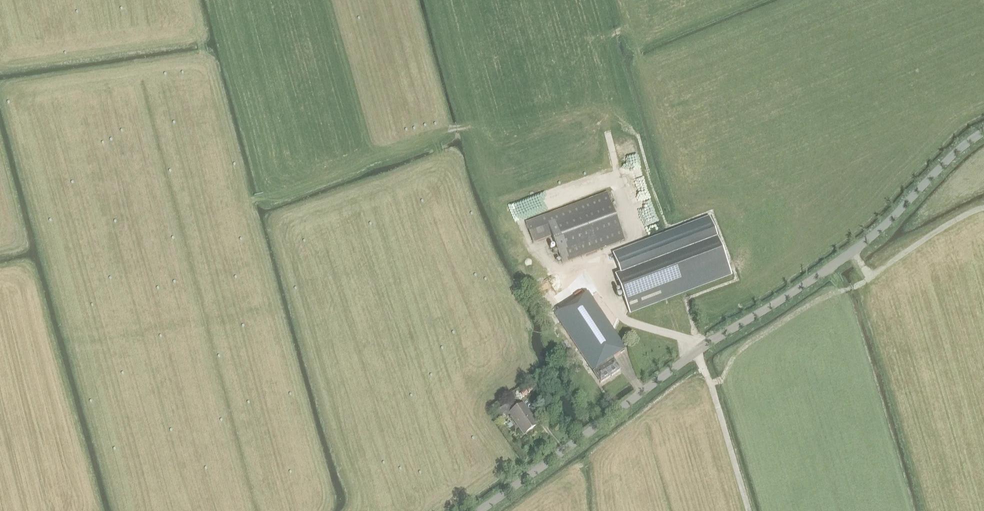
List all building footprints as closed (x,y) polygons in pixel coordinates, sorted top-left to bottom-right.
[(551,235),(560,262),(624,240),(607,192),(525,220),(532,242),(551,235)] [(717,239),(615,277),(629,313),(730,274),(717,239)] [(620,352),(587,303),(557,323),(583,360),(586,358),(595,371),(593,372),(600,383),(620,370),(612,358),(620,352)] [(523,435),(538,425),(523,404),(516,409),(511,402),(496,412),(501,419),(509,414),(523,435)]
